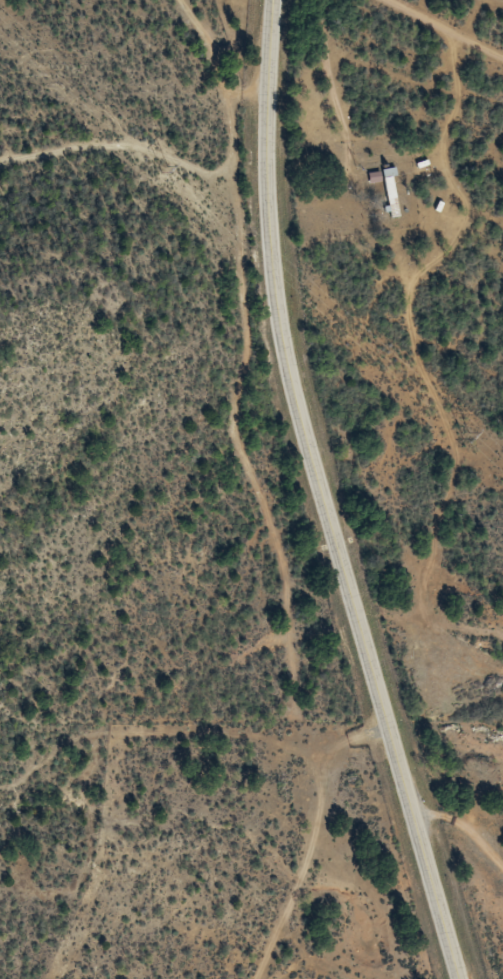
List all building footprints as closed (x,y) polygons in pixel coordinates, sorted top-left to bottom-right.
[(382,170),(388,219),(398,218),(392,169),(382,170)]
